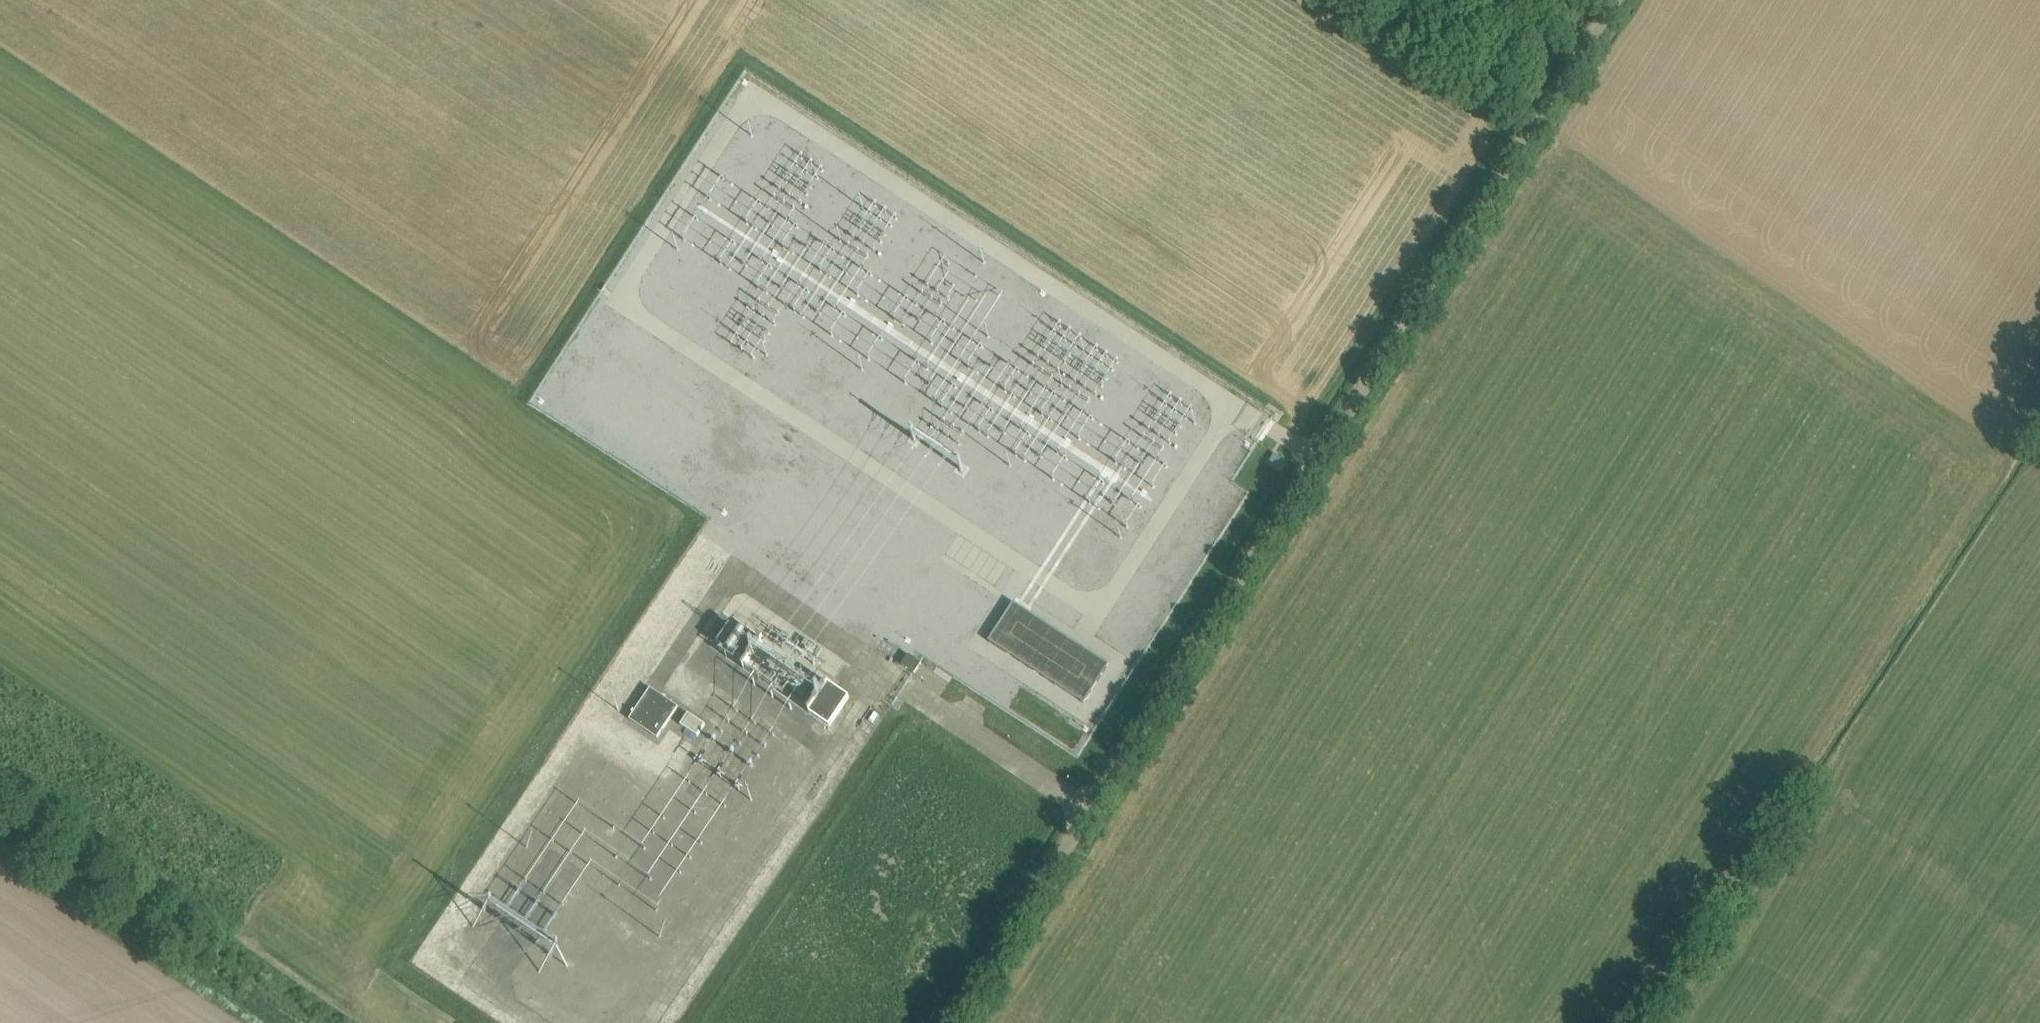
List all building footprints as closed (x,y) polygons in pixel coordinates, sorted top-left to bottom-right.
[(1014,603),(989,642),(1084,704),(1110,665),(1014,603)] [(900,621),(893,632),(919,650),(926,639),(900,621)] [(734,645),(751,649),(756,628),(739,624),(734,645)] [(902,665),(915,673),(922,663),(909,654),(902,665)] [(810,713),(830,726),(850,697),(830,684),(810,713)] [(630,719),(658,738),(678,707),(651,689),(630,719)] [(682,726),(698,736),(705,725),(689,715),(682,726)]
